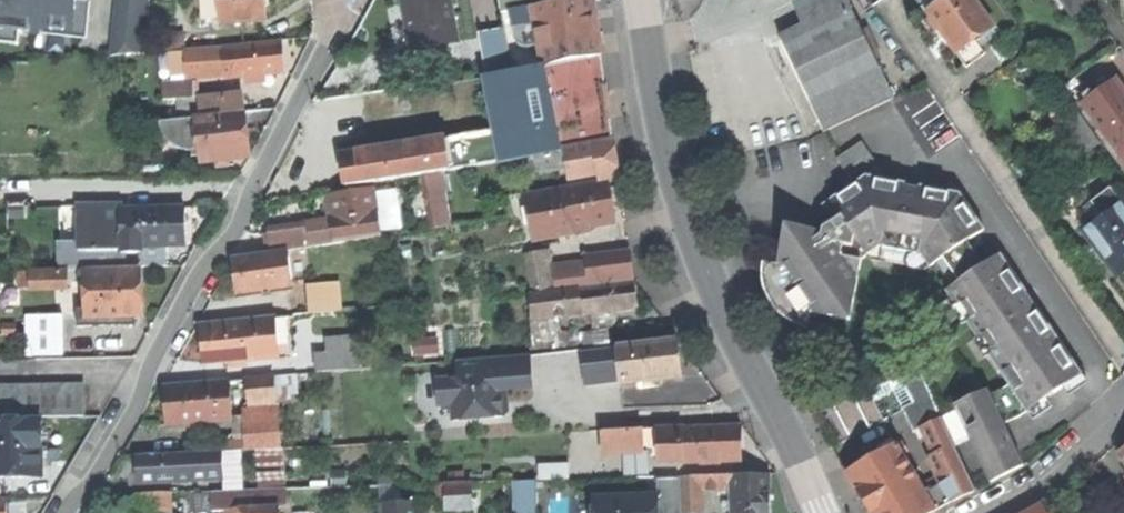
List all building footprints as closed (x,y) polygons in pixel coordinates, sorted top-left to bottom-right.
[(40,35),(41,30),(74,33),(78,1),(78,0),(0,0),(0,31),(40,35)] [(111,57),(144,54),(150,0),(117,0),(111,57)] [(220,24),(266,21),(265,0),(218,0),(220,24)] [(449,0),(404,0),(403,0),(412,50),(457,42),(449,0)] [(509,12),(528,8),(575,0),(498,0),(501,13),(509,12)] [(528,8),(532,25),(539,46),(546,69),(603,56),(597,21),(595,0),(575,0),(528,8)] [(895,99),(849,0),(805,0),(801,2),(808,17),(812,27),(782,41),(825,132),(895,99)] [(927,12),(945,0),(931,0),(923,5),(927,12)] [(973,36),(991,24),(974,0),(945,0),(927,12),(949,42),(967,67),(986,54),(978,43),(973,36)] [(1078,8),(1089,0),(1072,0),(1078,8)] [(91,3),(78,1),(74,33),(41,30),(40,35),(87,40),(91,3)] [(532,25),(528,8),(509,12),(513,29),(532,25)] [(996,31),(991,24),(973,36),(978,43),(996,31)] [(525,48),(539,46),(532,25),(513,29),(515,40),(519,45),(525,48)] [(504,29),(479,34),(486,78),(512,74),(504,29)] [(165,52),(185,50),(184,34),(164,35),(165,52)] [(280,43),(223,48),(225,73),(225,78),(246,76),(261,74),(283,72),(282,63),(280,43)] [(186,76),(225,73),(223,48),(183,51),(186,76)] [(546,69),(564,151),(613,142),(609,99),(603,56),(546,69)] [(492,130),(497,160),(498,166),(533,159),(564,151),(546,69),(512,74),(486,78),(484,78),(492,130)] [(262,82),(261,74),(246,76),(247,83),(262,82)] [(188,98),(196,98),(194,81),(163,85),(165,101),(188,98)] [(1123,160),(1123,96),(1113,81),(1082,104),(1123,160)] [(196,98),(188,98),(190,119),(194,119),(244,114),(242,97),(214,100),(214,96),(196,98)] [(1083,155),(1099,143),(1076,111),(1060,122),(1083,155)] [(248,157),(244,114),(194,119),(197,151),(199,162),(217,160),(227,159),(248,157)] [(197,151),(194,119),(190,119),(155,122),(159,133),(163,137),(168,141),(173,145),(180,149),(188,151),(197,151)] [(446,139),(451,169),(497,160),(492,130),(446,139)] [(451,169),(446,139),(375,150),(341,156),(346,186),(421,174),(442,170),(451,169)] [(613,142),(564,151),(567,170),(569,183),(618,176),(613,142)] [(838,158),(855,184),(866,177),(886,180),(862,142),(838,158)] [(567,170),(564,151),(533,159),(538,175),(567,170)] [(227,163),(227,159),(217,160),(217,167),(228,167),(227,163)] [(430,229),(451,226),(442,170),(421,174),(430,229)] [(906,184),(886,180),(866,177),(855,184),(823,205),(834,222),(848,213),(871,253),(882,246),(920,255),(929,268),(945,257),(967,242),(984,231),(952,182),(940,190),(921,187),(920,191),(913,190),(906,188),(906,184)] [(564,190),(571,231),(579,229),(614,223),(607,182),(564,190)] [(1111,189),(1092,204),(1103,220),(1085,233),(1120,279),(1123,276),(1123,206),(1111,189)] [(332,232),(334,244),(380,238),(374,190),(328,196),(331,220),(332,232)] [(572,234),(571,231),(564,190),(526,196),(534,241),(572,234)] [(120,251),(122,251),(121,209),(121,205),(84,205),(85,228),(79,228),(79,251),(88,251),(120,251)] [(121,209),(122,251),(122,252),(142,252),(142,247),(185,246),(184,230),(184,208),(121,209)] [(852,320),(863,259),(871,253),(848,213),(834,222),(824,228),(824,233),(787,226),(780,265),(764,263),(764,276),(765,287),(768,298),(774,307),(782,315),(794,323),(809,329),(812,313),(852,320)] [(304,223),(304,229),(305,236),(332,232),(331,220),(304,223)] [(307,247),(305,236),(304,229),(286,232),(267,234),(269,252),(307,247)] [(332,232),(305,236),(307,247),(334,244),(332,232)] [(984,267),(967,242),(945,257),(961,282),(984,267)] [(120,267),(120,251),(88,251),(88,268),(120,267)] [(531,291),(555,288),(553,264),(551,251),(527,255),(531,291)] [(633,279),(630,252),(601,256),(585,258),(586,260),(589,284),(633,279)] [(301,253),(288,254),(291,281),(304,279),(301,253)] [(237,294),(292,287),(291,281),(288,254),(233,261),(235,282),(237,294)] [(1001,255),(984,267),(961,282),(946,292),(955,306),(960,304),(993,353),(989,355),(1009,385),(991,395),(986,390),(957,406),(958,410),(971,440),(991,483),(1009,474),(1022,466),(1003,425),(1028,412),(1082,375),(1046,321),(1041,325),(1027,303),(1023,296),(1027,293),(1001,255)] [(555,288),(589,284),(586,260),(553,264),(555,288)] [(18,272),(18,290),(65,289),(65,271),(18,272)] [(139,271),(84,273),(85,318),(141,316),(141,305),(139,271)] [(578,289),(581,312),(581,314),(599,312),(613,310),(636,308),(635,297),(634,283),(578,289)] [(310,313),(341,310),(338,284),(307,288),(310,313)] [(532,318),(581,312),(578,289),(529,295),(532,318)] [(614,322),(613,310),(599,312),(600,323),(614,322)] [(63,315),(27,316),(28,356),(64,355),(63,315)] [(203,364),(279,358),(279,347),(284,348),(282,318),(199,325),(201,345),(203,364)] [(2,325),(2,336),(16,336),(16,325),(2,325)] [(676,343),(616,349),(619,381),(620,384),(680,378),(678,356),(676,343)] [(586,384),(619,381),(616,349),(583,352),(586,384)] [(347,352),(315,354),(316,373),(348,370),(347,352)] [(533,389),(531,359),(456,365),(458,382),(436,384),(438,406),(452,405),(453,421),(503,417),(502,409),(502,404),(507,403),(506,391),(533,389)] [(975,490),(955,447),(942,417),(916,360),(866,384),(874,400),(892,392),(913,432),(924,428),(936,454),(930,457),(942,484),(925,494),(902,454),(909,451),(904,442),(897,446),(896,444),(846,472),(869,510),(871,512),(932,512),(952,501),(975,490)] [(247,381),(249,414),(278,412),(274,379),(247,381)] [(229,381),(164,386),(166,407),(167,425),(232,421),(229,381)] [(69,386),(70,418),(87,418),(86,385),(69,386)] [(36,419),(36,386),(19,387),(20,419),(36,419)] [(53,386),(36,386),(36,419),(42,419),(54,419),(53,386)] [(54,419),(70,418),(69,386),(53,386),(54,419)] [(20,419),(19,387),(4,387),(4,420),(20,419)] [(955,447),(971,440),(958,410),(942,417),(955,447)] [(281,447),(278,412),(249,414),(244,415),(247,450),(261,449),(281,447)] [(0,420),(0,477),(44,476),(43,445),(42,419),(36,419),(20,419),(4,420),(0,420)] [(740,459),(739,440),(738,426),(654,430),(655,463),(740,459)] [(640,432),(600,434),(601,452),(641,449),(640,432)] [(281,447),(261,449),(262,489),(283,487),(281,447)] [(223,478),(222,454),(137,458),(137,469),(138,482),(223,478)] [(569,464),(538,465),(538,480),(569,480),(569,464)] [(729,475),(729,489),(731,512),(771,512),(770,501),(769,473),(729,475)] [(449,476),(449,483),(464,482),(464,475),(449,476)] [(681,512),(702,512),(701,491),(729,489),(729,475),(680,478),(681,512)] [(656,496),(658,496),(658,512),(681,512),(680,478),(656,479),(656,496)] [(446,483),(446,485),(447,501),(447,511),(473,510),(471,482),(464,482),(449,483),(446,483)] [(514,482),(514,512),(536,512),(536,482),(514,482)] [(404,484),(380,485),(381,499),(404,498),(404,484)] [(438,502),(447,501),(446,485),(438,485),(438,502)] [(243,490),(244,510),(261,509),(261,512),(279,512),(279,509),(284,503),(283,487),(262,489),(243,490)] [(214,511),(225,511),(244,510),(243,490),(213,491),(214,511)] [(143,512),(172,512),(171,492),(142,493),(143,512)] [(592,498),(593,512),(658,512),(658,496),(656,496),(592,498)] [(381,504),(381,512),(417,512),(417,503),(381,504)]
